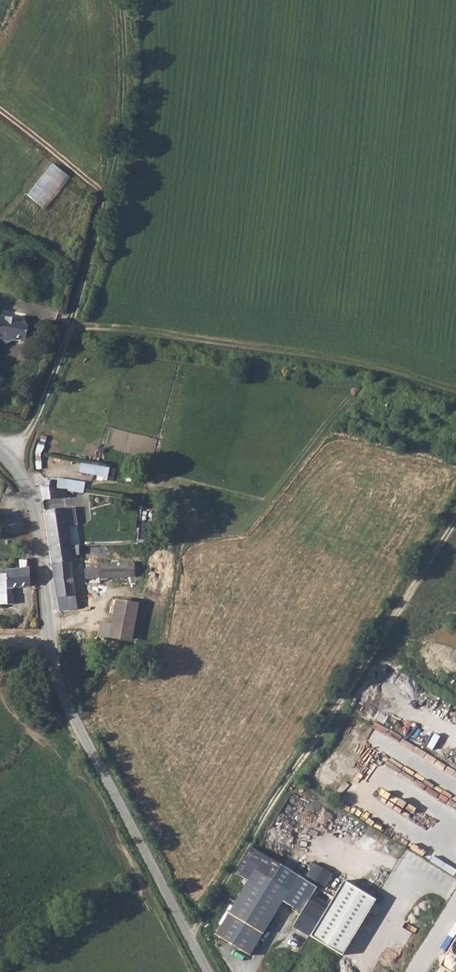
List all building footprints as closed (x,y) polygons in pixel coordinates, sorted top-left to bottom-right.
[(28,195),(46,209),(71,176),(53,163),(28,195)] [(0,312),(0,342),(11,344),(11,341),(26,343),(31,321),(6,316),(6,314),(0,312)] [(82,462),(80,472),(105,477),(107,467),(82,462)] [(69,489),(38,485),(39,497),(70,492),(69,489)] [(42,511),(50,564),(67,562),(66,554),(60,509),(42,511)] [(132,571),(132,557),(96,563),(96,566),(83,568),(86,583),(98,581),(98,577),(132,571)] [(67,562),(50,564),(54,591),(57,610),(74,607),(70,581),(77,580),(76,569),(68,569),(67,562)] [(22,570),(0,573),(0,610),(7,610),(8,602),(6,601),(6,592),(25,590),(22,570)] [(94,624),(124,636),(131,601),(117,596),(108,620),(97,616),(94,624)] [(131,601),(124,636),(126,637),(138,604),(131,601)] [(327,888),(335,875),(314,862),(306,875),(327,888)] [(215,933),(249,955),(289,890),(255,869),(215,933)] [(344,877),(334,894),(310,933),(344,954),(361,926),(359,926),(376,899),(359,889),(360,887),(344,877)] [(376,899),(359,926),(361,926),(378,898),(360,887),(359,889),(376,899)]
